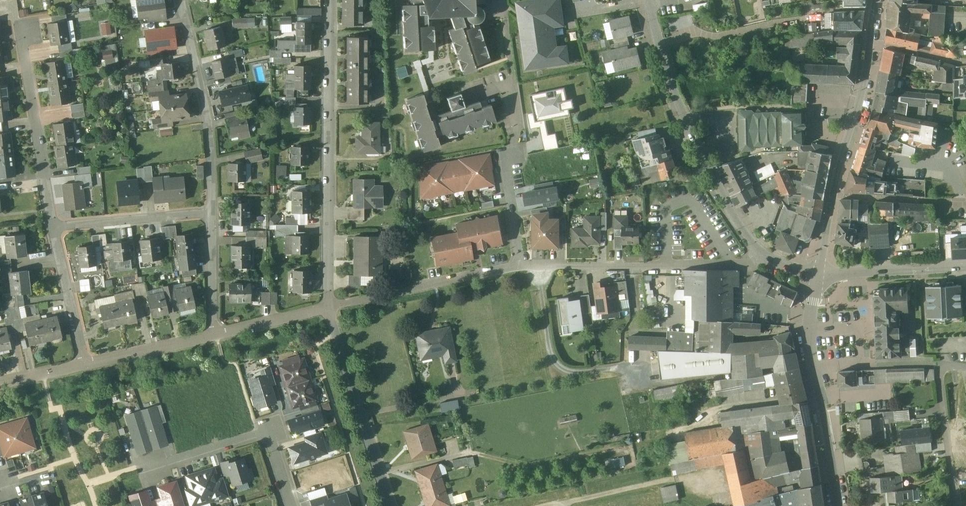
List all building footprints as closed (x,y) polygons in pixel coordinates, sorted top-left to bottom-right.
[(342,24),(363,24),(363,0),(342,0),(342,24)] [(412,1),(413,1),(413,4),(403,4),(404,10),(402,10),(403,20),(404,20),(405,23),(403,23),(404,33),(405,33),(405,36),(404,36),(404,48),(406,48),(406,51),(434,50),(433,42),(435,41),(434,29),(432,30),(432,26),(428,26),(428,22),(445,16),(450,16),(454,28),(449,30),(452,40),(453,39),(454,42),(452,42),(456,54),(457,53),(459,59),(458,59),(462,71),(463,70),(464,74),(476,70),(474,66),(488,61),(487,58),(489,57),(485,46),(483,46),(482,40),(483,40),(480,28),(478,29),(477,26),(474,27),(472,22),(475,22),(477,21),(480,20),(481,18),(482,15),(485,14),(483,9),(480,10),(480,9),(478,8),(477,8),(475,7),(475,3),(485,3),(485,0),(411,0),(412,1)] [(541,0),(537,0),(535,1),(521,3),(522,13),(520,13),(521,14),(523,13),(523,19),(521,19),(522,19),(524,30),(526,29),(526,34),(524,37),(525,43),(528,45),(529,49),(524,49),(527,69),(539,67),(538,62),(541,62),(542,67),(569,63),(568,50),(563,51),(562,47),(557,48),(556,41),(551,38),(549,27),(564,25),(562,13),(557,13),(557,11),(562,10),(560,0),(544,0),(542,0),(541,0)] [(917,4),(889,1),(888,27),(910,32),(911,11),(921,12),(930,13),(931,4),(927,4),(927,5),(917,4)] [(709,2),(694,5),(695,11),(711,8),(709,2)] [(163,3),(138,6),(140,18),(147,17),(165,15),(163,3)] [(945,5),(931,4),(930,13),(930,18),(929,35),(935,36),(943,37),(945,5)] [(864,12),(835,13),(835,21),(832,22),(832,24),(835,24),(835,29),(862,29),(864,12)] [(66,14),(51,16),(52,23),(67,21),(66,14)] [(630,17),(611,22),(615,38),(628,35),(634,33),(630,17)] [(52,23),(47,24),(51,46),(58,45),(70,43),(70,42),(67,21),(52,23)] [(155,30),(154,22),(148,23),(143,23),(144,31),(147,31),(155,30)] [(311,22),(296,22),(296,40),(297,40),(297,43),(311,44),(311,22)] [(922,28),(912,26),(911,32),(921,35),(922,28)] [(221,27),(205,30),(210,50),(225,46),(221,27)] [(910,32),(888,27),(886,42),(918,50),(918,47),(921,35),(911,32),(910,32)] [(147,31),(150,52),(175,49),(172,28),(155,30),(147,31)] [(862,30),(835,30),(816,32),(816,44),(818,44),(818,42),(821,42),(838,43),(860,44),(862,30)] [(816,32),(805,34),(807,45),(816,44),(816,32)] [(628,35),(615,38),(616,44),(629,41),(628,35)] [(935,38),(921,35),(918,47),(921,47),(921,50),(931,53),(935,38)] [(943,37),(935,36),(935,38),(931,53),(947,57),(945,43),(943,37)] [(369,37),(348,37),(347,103),(368,103),(369,37)] [(296,40),(279,40),(279,51),(279,52),(282,52),(311,52),(311,44),(297,43),(297,40),(296,40)] [(616,44),(617,50),(628,47),(629,51),(631,50),(629,41),(616,44)] [(70,43),(58,45),(59,52),(72,50),(71,42),(70,42),(70,43)] [(115,43),(103,45),(104,58),(117,57),(115,43)] [(860,44),(838,43),(837,58),(840,58),(858,59),(860,44)] [(958,43),(945,43),(947,57),(958,58),(958,43)] [(617,50),(603,54),(605,63),(613,61),(615,69),(615,71),(641,64),(638,48),(631,50),(629,51),(628,47),(617,50)] [(242,49),(228,52),(230,59),(244,55),(242,49)] [(905,54),(885,49),(881,70),(899,74),(901,75),(905,54)] [(72,50),(59,52),(60,58),(73,56),(72,50)] [(931,60),(912,55),(910,63),(936,70),(941,62),(931,60)] [(167,57),(156,58),(156,65),(163,64),(163,63),(168,63),(167,57)] [(227,58),(213,62),(217,79),(231,76),(230,70),(227,58)] [(858,59),(840,58),(839,66),(858,67),(858,59)] [(64,60),(45,63),(48,84),(68,81),(64,60)] [(613,61),(605,63),(608,71),(611,70),(610,70),(615,69),(613,61)] [(169,63),(168,63),(163,63),(163,64),(164,70),(165,79),(166,79),(181,77),(179,62),(169,63)] [(941,62),(936,70),(934,81),(939,82),(954,83),(954,80),(955,66),(941,62)] [(839,66),(790,63),(789,74),(794,74),(793,80),(808,81),(808,82),(856,84),(858,67),(839,66)] [(311,65),(295,65),(295,89),(309,89),(311,89),(311,65)] [(396,68),(399,78),(407,75),(405,65),(396,68)] [(899,74),(881,70),(877,91),(901,96),(901,92),(896,91),(899,74)] [(9,98),(6,77),(8,77),(7,76),(0,77),(0,99),(9,98)] [(159,80),(148,81),(148,82),(149,91),(149,92),(150,92),(167,90),(166,79),(165,79),(159,80)] [(964,79),(954,80),(954,83),(954,98),(965,97),(965,92),(961,92),(960,84),(964,84),(964,79)] [(808,82),(808,81),(793,80),(792,104),(807,104),(808,82)] [(68,81),(48,84),(51,106),(71,103),(68,81)] [(247,85),(229,90),(232,104),(250,100),(247,85)] [(564,88),(529,95),(533,113),(535,122),(545,120),(570,115),(569,108),(573,107),(571,98),(567,99),(564,88)] [(229,89),(219,91),(223,106),(232,104),(229,90),(229,89)] [(309,89),(297,89),(297,97),(309,97),(309,89)] [(167,90),(150,92),(151,102),(160,100),(160,97),(168,96),(167,90)] [(901,96),(877,91),(874,105),(876,107),(883,109),(884,107),(895,109),(894,114),(897,115),(906,117),(909,105),(913,105),(914,93),(901,92),(901,96)] [(423,93),(407,99),(424,151),(440,146),(437,137),(442,135),(443,137),(496,120),(490,104),(481,107),(481,105),(479,101),(465,106),(460,93),(447,97),(451,110),(437,115),(432,100),(426,102),(423,93)] [(927,95),(914,93),(913,105),(920,106),(926,107),(926,103),(927,95)] [(186,94),(168,96),(160,97),(160,100),(161,109),(187,106),(186,94)] [(939,95),(927,94),(927,95),(926,103),(933,103),(939,104),(939,95)] [(0,99),(0,121),(2,121),(12,119),(12,118),(11,119),(9,98),(0,99)] [(83,103),(70,105),(71,112),(84,110),(83,103)] [(933,103),(926,103),(926,107),(924,121),(931,122),(933,103)] [(187,106),(161,109),(162,118),(163,121),(171,120),(189,118),(187,106)] [(311,107),(295,107),(295,124),(311,124),(311,107)] [(84,110),(71,112),(72,119),(85,117),(84,110)] [(771,113),(768,110),(765,113),(764,113),(763,113),(762,113),(759,110),(756,113),(755,113),(754,113),(754,112),(752,110),(748,110),(748,111),(746,110),(745,111),(745,110),(741,111),(739,113),(739,126),(737,128),(738,131),(740,133),(740,149),(742,151),(748,151),(749,149),(753,149),(755,147),(755,146),(755,147),(756,147),(756,146),(764,146),(765,146),(773,146),(774,146),(782,146),(783,146),(782,112),(781,112),(781,113),(780,113),(776,110),(773,113),(772,112),(772,113),(771,113)] [(875,111),(873,110),(868,126),(883,131),(892,134),(894,126),(895,124),(911,127),(909,143),(919,146),(919,147),(936,148),(938,124),(931,122),(918,120),(912,118),(906,117),(897,115),(875,111)] [(803,111),(782,112),(783,146),(788,146),(799,146),(799,145),(804,145),(804,142),(805,142),(804,132),(804,129),(806,129),(808,126),(806,123),(804,123),(804,120),(804,114),(803,114),(803,111)] [(255,113),(245,115),(247,123),(257,120),(255,113)] [(533,113),(527,114),(530,128),(540,126),(545,151),(559,148),(556,134),(548,136),(545,120),(535,122),(533,113)] [(226,120),(230,138),(239,136),(239,135),(238,133),(248,131),(247,123),(245,115),(236,117),(226,120)] [(162,118),(153,119),(155,128),(172,126),(171,120),(163,121),(162,118)] [(73,121),(53,124),(57,146),(74,143),(76,143),(73,121)] [(379,123),(363,123),(363,137),(356,137),(356,153),(368,152),(368,147),(379,147),(379,123)] [(883,131),(868,126),(861,146),(874,150),(876,144),(879,145),(883,131)] [(902,128),(894,126),(892,134),(897,136),(900,138),(902,128)] [(656,128),(638,132),(640,138),(651,136),(657,135),(656,128)] [(883,131),(881,141),(888,143),(892,134),(883,131)] [(14,154),(14,153),(12,153),(10,133),(12,133),(11,132),(3,133),(0,133),(0,156),(14,154)] [(657,135),(651,136),(640,138),(634,140),(643,168),(657,163),(670,160),(669,157),(672,156),(670,149),(668,149),(665,137),(661,138),(660,134),(657,135)] [(900,138),(892,134),(888,143),(899,147),(901,143),(898,141),(900,138)] [(57,146),(54,146),(58,168),(77,165),(74,143),(57,146)] [(822,145),(813,143),(812,145),(804,145),(799,145),(799,146),(799,152),(801,152),(813,151),(824,154),(826,146),(822,146),(822,145)] [(902,154),(914,156),(916,149),(905,144),(902,154)] [(882,177),(886,162),(878,160),(879,159),(872,157),(874,150),(861,146),(853,171),(869,175),(882,177)] [(308,147),(293,147),(292,164),(308,165),(308,147)] [(259,149),(245,152),(247,164),(261,160),(259,149)] [(824,154),(813,151),(801,152),(800,159),(807,159),(808,160),(808,164),(799,164),(799,169),(809,170),(829,173),(832,155),(824,154)] [(0,156),(0,177),(16,175),(16,174),(15,174),(12,155),(14,155),(14,154),(0,156)] [(487,155),(473,158),(478,185),(494,182),(489,157),(489,155),(487,155)] [(473,158),(462,160),(460,160),(465,188),(478,185),(473,158)] [(670,160),(657,163),(659,169),(662,181),(678,176),(673,159),(670,160)] [(753,185),(741,159),(719,166),(733,195),(752,186),(753,185)] [(393,160),(382,160),(382,171),(393,170),(393,160)] [(460,160),(447,162),(447,163),(452,190),(465,188),(460,160)] [(245,181),(245,163),(229,163),(229,181),(245,181)] [(445,163),(434,165),(439,192),(452,190),(447,163),(445,163)] [(643,168),(642,168),(645,176),(650,175),(649,172),(659,169),(657,163),(643,168)] [(772,164),(771,164),(766,167),(770,176),(775,174),(776,173),(772,164)] [(286,176),(286,165),(277,165),(277,176),(286,176)] [(434,165),(423,167),(422,167),(422,169),(421,169),(421,196),(439,192),(434,165)] [(91,166),(78,168),(78,175),(91,173),(91,166)] [(152,166),(144,167),(144,168),(145,181),(153,181),(153,178),(152,166)] [(766,167),(754,172),(759,182),(767,178),(770,176),(766,167)] [(144,168),(136,169),(138,182),(145,181),(144,168)] [(776,173),(775,174),(777,178),(780,185),(791,182),(785,169),(776,173)] [(829,173),(809,170),(807,177),(806,185),(804,195),(824,199),(829,173)] [(853,171),(851,171),(845,192),(885,194),(886,184),(886,183),(867,181),(868,177),(869,177),(869,175),(853,171)] [(78,175),(74,175),(75,183),(82,182),(82,188),(93,187),(91,173),(78,175)] [(770,176),(767,178),(770,182),(777,178),(775,174),(770,176)] [(183,177),(162,179),(162,177),(153,178),(153,181),(155,203),(185,200),(183,177)] [(770,182),(761,187),(765,194),(775,188),(780,185),(777,178),(770,182)] [(802,182),(792,179),(792,181),(791,182),(780,185),(775,188),(779,194),(790,194),(798,194),(804,195),(806,185),(803,184),(802,182)] [(373,186),(373,180),(354,180),(355,207),(362,207),(374,207),(374,198),(382,198),(382,186),(373,186)] [(75,183),(63,184),(66,210),(85,208),(82,188),(82,182),(75,183)] [(138,182),(117,184),(119,204),(140,202),(138,182)] [(553,182),(535,185),(536,191),(554,188),(553,182)] [(655,183),(643,185),(644,191),(656,189),(655,183)] [(897,185),(886,184),(885,194),(896,195),(897,186),(897,185)] [(733,195),(732,196),(738,208),(741,206),(757,198),(765,194),(761,187),(758,189),(755,191),(752,186),(733,195)] [(536,191),(526,193),(527,200),(530,199),(531,204),(543,202),(556,200),(555,199),(555,195),(558,195),(556,187),(536,191)] [(310,191),(293,191),(293,213),(310,213),(310,191)] [(798,194),(790,194),(779,194),(784,202),(798,204),(798,194)] [(824,199),(807,197),(804,215),(817,219),(821,220),(824,199)] [(556,200),(543,202),(544,207),(548,207),(558,205),(557,199),(555,199),(556,200)] [(852,201),(841,200),(839,218),(845,218),(851,219),(852,201)] [(494,201),(480,203),(481,209),(495,207),(494,201)] [(859,201),(852,201),(850,222),(850,223),(850,224),(851,224),(858,223),(858,215),(858,210),(859,201)] [(894,203),(876,202),(876,214),(876,217),(883,217),(883,216),(894,216),(894,203)] [(249,203),(232,203),(232,224),(249,225),(249,203)] [(911,204),(900,204),(900,217),(910,217),(911,204)] [(933,206),(911,204),(910,217),(910,222),(933,220),(933,206)] [(362,220),(362,207),(355,207),(347,207),(348,220),(362,220)] [(544,207),(532,210),(533,215),(535,215),(549,213),(548,207),(544,207)] [(799,213),(784,209),(777,229),(782,231),(792,234),(799,213)] [(549,213),(535,215),(535,220),(534,220),(534,247),(559,247),(559,220),(549,220),(549,213)] [(804,215),(799,213),(792,234),(792,235),(800,238),(802,238),(803,239),(804,240),(806,241),(808,241),(810,241),(811,240),(812,238),(812,236),(812,234),(817,219),(804,215)] [(876,217),(876,214),(868,214),(868,225),(884,223),(894,221),(894,216),(883,216),(883,217),(876,217)] [(458,233),(431,238),(433,246),(434,246),(436,256),(435,257),(437,265),(472,258),(470,250),(479,248),(483,250),(485,247),(503,243),(498,216),(480,219),(476,217),(474,221),(456,224),(458,233)] [(589,229),(573,229),(573,247),(588,247),(588,244),(600,244),(600,230),(600,217),(589,217),(589,229)] [(628,217),(615,217),(615,229),(622,229),(622,228),(628,228),(628,217)] [(862,224),(858,223),(851,224),(850,224),(850,228),(856,229),(856,232),(861,233),(862,224)] [(884,223),(868,225),(870,240),(870,248),(890,247),(888,223),(884,223)] [(845,224),(839,224),(836,242),(854,246),(856,232),(856,229),(850,228),(850,224),(845,224)] [(176,225),(169,226),(170,238),(177,237),(176,235),(177,235),(176,225)] [(169,226),(162,227),(164,239),(170,238),(169,226)] [(628,228),(622,228),(622,229),(615,229),(615,237),(622,236),(622,244),(623,244),(640,244),(640,228),(628,228)] [(792,234),(782,231),(776,247),(795,253),(800,238),(792,235),(792,234)] [(291,232),(277,232),(277,236),(287,236),(287,243),(292,243),(292,236),(303,236),(303,232),(298,232),(291,232)] [(23,234),(5,236),(8,258),(26,256),(23,234)] [(99,234),(92,235),(93,245),(94,245),(94,247),(100,246),(99,234)] [(106,234),(99,234),(100,246),(107,245),(106,234)] [(177,235),(176,235),(177,237),(179,255),(194,253),(192,234),(177,235)] [(303,236),(292,236),(292,243),(292,253),(307,253),(307,236),(303,236)] [(622,244),(622,236),(615,237),(615,249),(623,249),(623,244),(622,244)] [(378,237),(355,237),(355,275),(361,275),(373,275),(382,275),(382,257),(378,257),(378,237)] [(158,238),(141,240),(144,261),(161,259),(158,238)] [(951,239),(952,243),(946,244),(946,257),(957,257),(957,259),(965,258),(965,238),(951,239)] [(870,240),(862,239),(861,246),(870,248),(870,240)] [(129,241),(113,243),(115,257),(108,258),(110,272),(132,269),(129,241)] [(93,245),(78,247),(80,267),(96,265),(94,247),(94,245),(93,245)] [(250,246),(232,246),(232,267),(250,267),(250,246)] [(194,253),(179,255),(180,267),(182,267),(182,270),(196,268),(194,253)] [(0,261),(0,268),(11,267),(10,260),(0,261)] [(0,268),(0,275),(10,274),(10,273),(12,272),(11,267),(0,268)] [(311,271),(294,270),(294,292),(311,292),(311,271)] [(713,270),(694,270),(694,275),(694,295),(694,319),(707,320),(711,320),(713,270)] [(738,270),(713,270),(711,320),(732,321),(733,286),(738,286),(738,270)] [(12,272),(10,273),(10,274),(12,294),(12,295),(15,295),(30,293),(27,271),(12,272)] [(748,285),(767,294),(770,287),(779,292),(782,285),(755,272),(748,285)] [(355,275),(349,275),(349,287),(361,287),(361,285),(361,275),(355,275)] [(373,275),(361,275),(361,285),(373,285),(373,275)] [(81,290),(90,290),(90,278),(80,279),(81,290)] [(627,281),(605,284),(605,289),(617,287),(619,301),(629,300),(627,281)] [(145,282),(139,283),(141,295),(147,293),(145,282)] [(617,287),(605,289),(605,284),(604,282),(595,284),(598,305),(598,308),(602,308),(602,311),(620,309),(619,301),(617,287)] [(139,283),(132,284),(133,290),(135,296),(141,295),(139,283)] [(174,283),(162,286),(163,292),(164,292),(166,298),(176,295),(175,290),(174,283)] [(251,284),(230,284),(230,302),(251,302),(251,284)] [(798,292),(782,285),(779,292),(770,287),(767,294),(792,306),(795,299),(798,292)] [(175,290),(176,295),(179,309),(179,310),(180,310),(180,308),(195,305),(195,306),(196,306),(191,286),(175,290)] [(961,286),(926,288),(927,318),(962,316),(961,286)] [(907,288),(882,289),(882,290),(881,290),(880,289),(874,289),(874,296),(876,296),(876,297),(874,297),(877,358),(901,357),(900,321),(899,311),(908,311),(907,288)] [(133,290),(114,294),(116,303),(121,323),(122,323),(121,322),(136,318),(136,319),(137,319),(133,300),(136,300),(135,296),(133,290)] [(163,292),(148,296),(152,316),(153,316),(153,315),(168,311),(168,312),(169,312),(169,311),(166,298),(164,292),(163,292)] [(590,294),(582,295),(584,313),(592,312),(591,306),(590,294)] [(176,295),(166,298),(169,311),(179,309),(176,295)] [(580,301),(570,302),(569,297),(559,299),(562,325),(572,324),(573,330),(583,328),(580,301)] [(15,300),(3,301),(4,308),(11,307),(16,307),(15,300)] [(629,300),(619,301),(620,309),(630,307),(629,300)] [(100,307),(97,308),(95,302),(88,304),(91,316),(101,313),(100,307)] [(116,303),(100,307),(101,313),(104,327),(105,327),(105,326),(120,322),(120,323),(121,323),(116,303)] [(598,305),(591,306),(592,312),(593,320),(603,319),(602,311),(602,308),(598,308),(598,305)] [(16,307),(11,307),(14,321),(21,319),(22,325),(25,324),(24,318),(27,317),(24,306),(16,307)] [(11,307),(5,308),(8,322),(14,321),(11,307)] [(27,317),(24,318),(25,324),(41,320),(40,315),(27,317)] [(57,317),(41,320),(46,340),(47,340),(46,339),(61,336),(61,337),(62,337),(57,317)] [(21,319),(14,321),(17,332),(26,330),(25,324),(22,325),(21,319)] [(707,320),(694,319),(694,332),(700,333),(701,328),(707,328),(707,320)] [(46,340),(41,320),(25,324),(26,330),(29,344),(30,344),(30,343),(45,339),(45,341),(46,340)] [(732,321),(711,320),(711,328),(711,334),(711,351),(732,352),(732,344),(733,331),(733,322),(732,321)] [(14,321),(8,322),(9,327),(11,334),(17,332),(14,321)] [(916,339),(906,340),(905,321),(900,321),(901,357),(917,356),(916,339)] [(760,324),(733,322),(733,331),(759,333),(760,324)] [(439,330),(427,332),(427,333),(416,336),(421,359),(444,355),(445,363),(456,361),(449,327),(439,329),(439,330)] [(0,329),(0,349),(10,347),(10,348),(11,348),(8,334),(7,328),(0,329)] [(694,332),(668,330),(668,338),(667,350),(711,351),(711,334),(700,333),(694,332)] [(791,332),(775,336),(776,340),(758,342),(759,352),(760,352),(791,348),(795,348),(791,332)] [(668,338),(630,336),(629,349),(667,350),(668,338)] [(758,342),(751,343),(732,344),(732,352),(732,354),(759,352),(758,342)] [(791,348),(760,352),(762,366),(775,364),(776,372),(790,369),(799,367),(796,352),(791,353),(791,348)] [(732,352),(711,351),(667,350),(658,350),(661,379),(732,372),(732,354),(732,352)] [(759,352),(732,354),(734,379),(743,378),(753,377),(757,377),(763,376),(760,352),(759,352)] [(299,355),(283,360),(284,366),(300,361),(299,355)] [(284,366),(281,367),(287,387),(310,380),(303,360),(300,361),(284,366)] [(271,368),(262,371),(263,376),(267,375),(270,385),(276,383),(271,368)] [(799,368),(774,373),(776,385),(796,382),(796,384),(803,382),(799,368)] [(925,368),(887,370),(887,377),(887,383),(925,382),(925,381),(925,370),(925,368)] [(934,370),(925,370),(925,381),(934,381),(934,370)] [(855,371),(839,372),(840,386),(857,385),(855,371)] [(263,376),(250,381),(255,396),(253,397),(255,405),(257,405),(258,407),(275,402),(270,385),(267,375),(263,376)] [(753,377),(743,378),(745,390),(755,388),(753,377)] [(743,378),(734,379),(715,381),(718,396),(745,390),(743,378)] [(310,380),(287,387),(293,407),(304,403),(316,400),(310,380)] [(796,382),(776,385),(778,394),(782,393),(783,397),(783,404),(784,404),(807,401),(803,382),(796,384),(796,382)] [(653,391),(655,402),(685,396),(682,385),(653,391)] [(316,400),(304,403),(305,409),(317,405),(316,400)] [(807,401),(784,404),(785,416),(795,415),(798,426),(812,424),(811,419),(807,401)] [(783,404),(721,412),(723,426),(686,432),(687,441),(691,460),(696,459),(724,453),(745,449),(742,433),(745,433),(786,428),(785,416),(784,404),(783,404)] [(160,405),(155,407),(160,424),(165,422),(160,405)] [(317,405),(305,409),(307,415),(319,411),(317,405)] [(155,407),(141,411),(153,450),(166,446),(160,424),(155,407)] [(909,410),(894,411),(895,420),(904,419),(904,421),(910,420),(909,410)] [(141,411),(126,415),(138,454),(153,450),(141,411)] [(307,415),(289,421),(293,434),(303,431),(313,428),(324,425),(319,411),(307,415)] [(894,411),(884,412),(884,419),(890,418),(891,423),(896,423),(895,420),(894,411)] [(882,418),(861,420),(863,443),(884,441),(882,418)] [(25,419),(11,423),(19,450),(34,445),(34,447),(35,447),(27,420),(26,419),(25,419)] [(0,426),(0,441),(4,455),(5,455),(5,454),(19,450),(11,423),(0,426)] [(798,426),(794,427),(794,435),(795,434),(799,433),(801,446),(815,444),(812,424),(798,426)] [(425,425),(404,432),(412,458),(433,452),(425,425)] [(786,428),(745,433),(749,459),(780,452),(778,437),(794,435),(794,427),(786,428)] [(313,428),(303,431),(305,437),(315,433),(313,428)] [(930,428),(901,431),(903,446),(917,444),(931,442),(930,428)] [(315,433),(305,437),(307,442),(307,443),(322,438),(320,432),(315,433)] [(322,438),(307,443),(307,442),(289,448),(294,463),(309,458),(312,460),(315,458),(316,456),(327,453),(322,438)] [(687,441),(669,444),(672,464),(691,460),(687,441)] [(931,442),(917,444),(918,453),(932,451),(931,442)] [(815,444),(801,446),(805,468),(818,465),(815,444)] [(903,446),(896,447),(897,454),(894,455),(892,453),(886,454),(885,456),(887,467),(881,468),(882,477),(903,475),(921,474),(918,453),(917,444),(903,446)] [(745,449),(724,453),(726,462),(728,474),(749,468),(747,459),(745,449)] [(749,459),(747,459),(749,468),(752,481),(773,476),(786,473),(781,452),(780,452),(749,459)] [(696,459),(697,469),(726,462),(724,453),(696,459)] [(216,455),(211,456),(214,466),(219,464),(216,455)] [(235,458),(219,462),(224,477),(231,475),(227,464),(236,462),(235,458)] [(467,458),(452,461),(454,469),(469,466),(467,458)] [(236,462),(227,464),(231,475),(234,484),(249,479),(253,477),(251,469),(246,470),(243,459),(236,462)] [(691,460),(672,464),(674,474),(697,469),(696,459),(691,460)] [(881,468),(870,469),(869,464),(866,462),(862,463),(864,477),(865,477),(865,478),(870,477),(871,478),(882,477),(881,468)] [(437,465),(416,472),(422,492),(443,485),(437,465)] [(804,468),(800,469),(801,477),(803,488),(809,487),(821,484),(818,465),(805,468),(804,468)] [(214,467),(200,472),(210,501),(229,495),(224,478),(218,480),(214,467)] [(786,473),(773,476),(774,483),(801,477),(800,469),(786,473)] [(200,472),(187,476),(194,498),(196,505),(210,501),(200,472)] [(871,478),(870,478),(871,492),(888,491),(889,502),(915,500),(914,489),(904,490),(903,475),(871,478)] [(752,481),(739,484),(745,504),(758,501),(757,500),(758,500),(774,495),(778,494),(774,483),(773,476),(752,481)] [(159,487),(162,498),(165,505),(183,505),(176,482),(159,487)] [(677,483),(662,487),(665,502),(681,499),(677,483)] [(809,487),(803,488),(799,489),(798,489),(785,493),(787,502),(800,498),(801,505),(825,505),(823,498),(821,484),(809,487)] [(52,485),(44,487),(46,493),(54,491),(52,485)] [(422,492),(427,505),(446,505),(449,505),(448,504),(443,485),(422,492)] [(146,491),(131,496),(134,505),(151,505),(150,502),(146,491)] [(32,496),(35,505),(47,505),(43,493),(32,496)] [(778,494),(774,495),(777,505),(787,502),(785,493),(778,494)] [(310,500),(312,505),(326,505),(325,502),(329,500),(327,495),(310,500)] [(325,502),(326,505),(349,505),(346,495),(329,500),(325,502)] [(758,500),(757,500),(758,501),(745,504),(742,505),(777,505),(774,495),(758,500)] [(20,500),(22,505),(35,505),(32,496),(20,500)] [(188,500),(190,505),(195,505),(196,505),(194,498),(188,500)]
